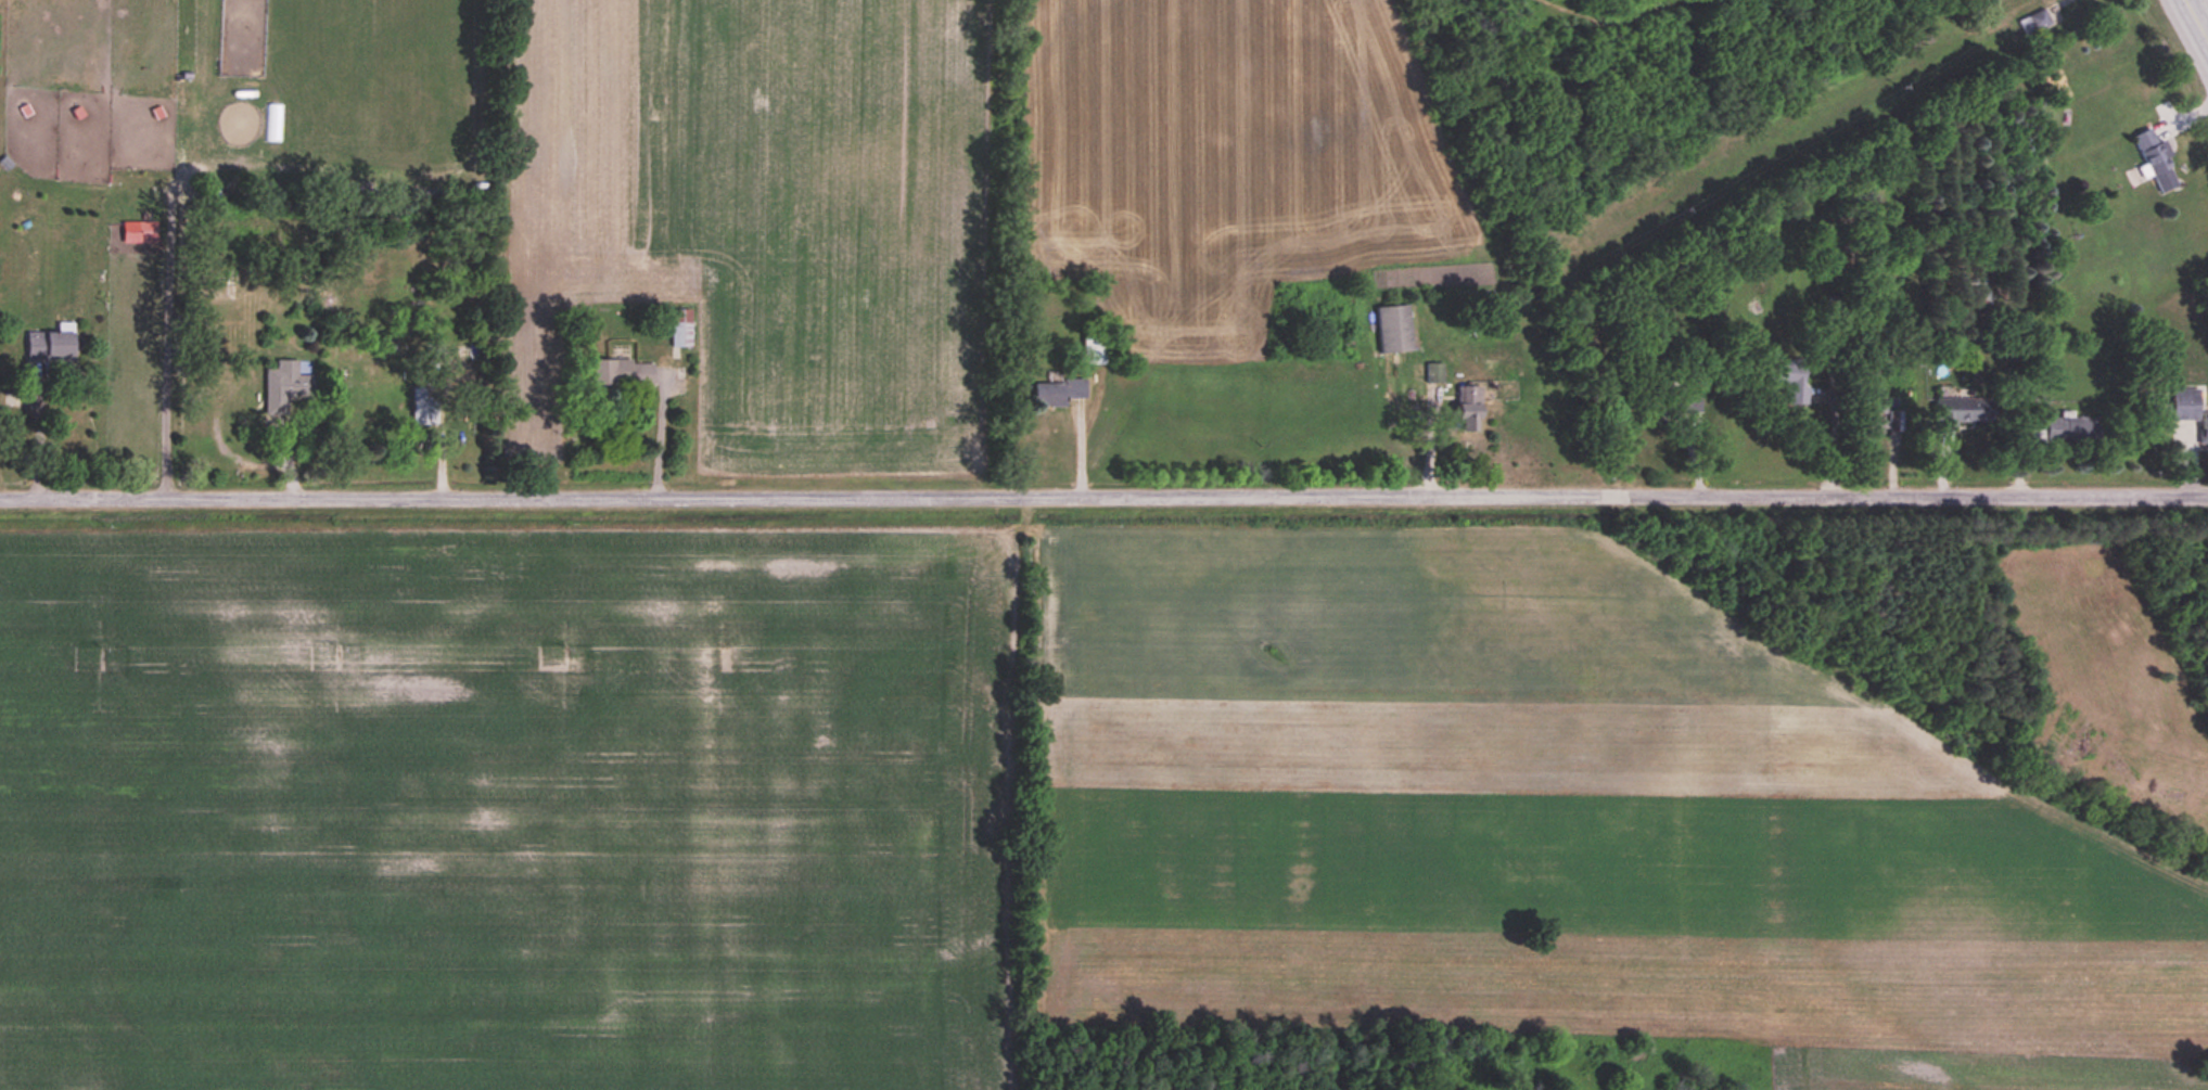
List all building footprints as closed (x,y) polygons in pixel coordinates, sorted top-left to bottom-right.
[(2051,26),(2044,10),(2027,17),(2033,33),(2051,26)] [(282,104),(266,104),(266,142),(282,142),(282,104)] [(2153,177),(2172,166),(2151,128),(2132,139),(2153,177)] [(156,222),(138,222),(138,241),(156,241),(156,222)] [(1408,306),(1376,309),(1380,354),(1411,352),(1408,306)] [(672,348),(692,348),(692,310),(672,310),(672,348)] [(27,333),(27,362),(73,362),(73,324),(58,324),(58,333),(27,333)] [(1107,365),(1107,333),(1083,333),(1083,365),(1107,365)] [(1806,406),(1806,360),(1776,360),(1776,354),(1766,354),(1766,387),(1787,387),(1787,406),(1806,406)] [(265,369),(265,414),(288,414),(288,401),(316,401),(316,374),(298,375),(298,361),(276,361),(277,369),(265,369)] [(593,362),(593,386),(654,386),(654,362),(593,362)] [(1426,382),(1440,382),(1440,366),(1426,366),(1426,382)] [(1066,407),(1066,399),(1085,399),(1085,382),(1034,382),(1034,407),(1066,407)] [(1457,387),(1458,432),(1480,432),(1479,387),(1457,387)] [(412,389),(412,425),(431,425),(431,389),(412,389)] [(2173,421),(2200,421),(2200,389),(2173,389),(2173,421)] [(1677,413),(1699,413),(1699,395),(1677,395),(1677,413)] [(1994,425),(1994,398),(1935,398),(1935,425),(1994,425)] [(1884,435),(1884,399),(1855,399),(1855,435),(1884,435)] [(2035,419),(2034,442),(2100,444),(2100,420),(2035,419)]
